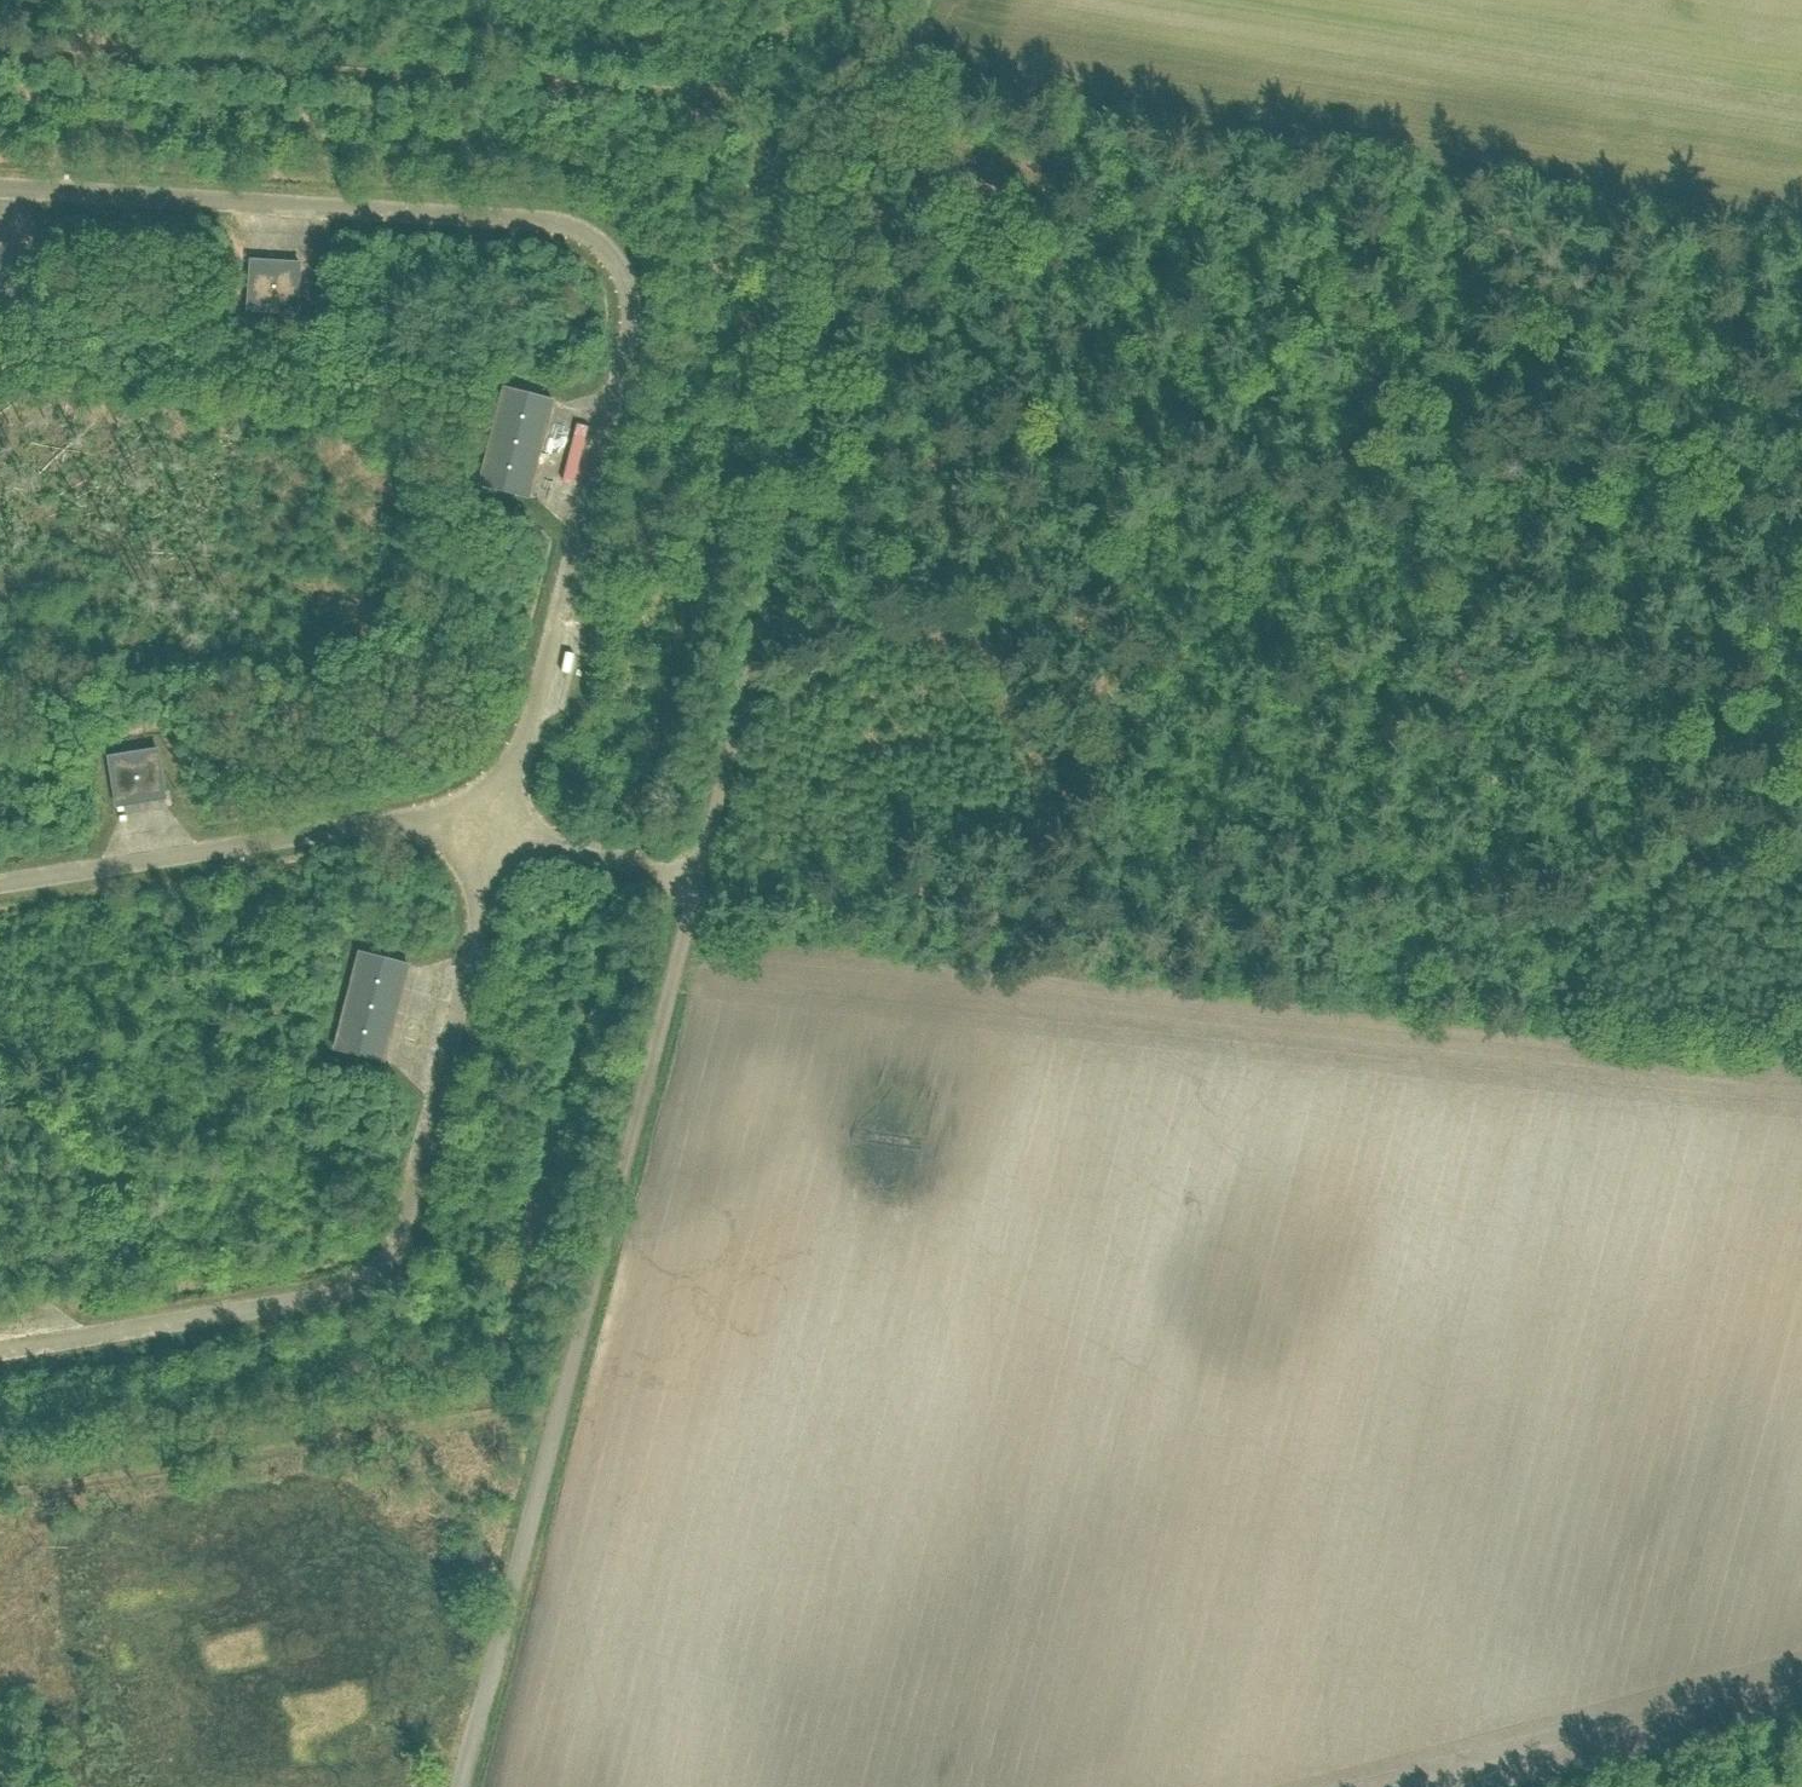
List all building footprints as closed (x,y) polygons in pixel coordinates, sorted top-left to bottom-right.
[(1038,204),(1049,159),(951,135),(942,174),(1014,191),(1012,198),(1038,204)] [(299,317),(303,264),(252,261),(248,313),(299,317)] [(530,500),(556,401),(504,388),(478,487),(530,500)] [(117,810),(168,801),(159,750),(108,758),(117,810)] [(385,1065),(411,966),(360,952),(334,1051),(385,1065)]
